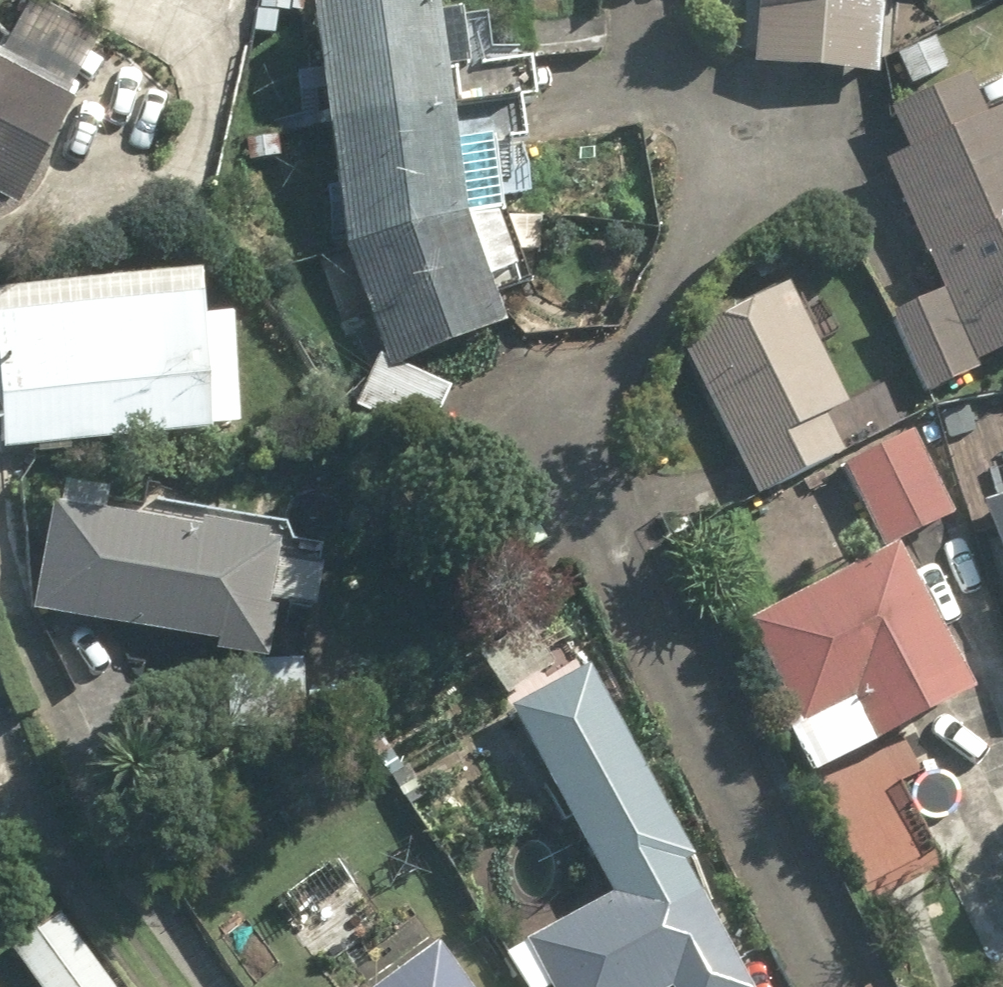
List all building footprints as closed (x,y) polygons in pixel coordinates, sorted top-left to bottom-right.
[(0,33),(0,217),(101,49),(20,0),(0,33)] [(372,352),(348,413),(424,442),(444,388),(395,369),(492,326),(474,286),(503,273),(497,259),(537,253),(531,215),(495,221),(484,150),(518,144),(512,108),(522,106),(513,49),(486,53),(480,18),(425,27),(421,0),(290,0),(334,266),(372,352)] [(747,71),(875,78),(879,7),(813,3),(813,0),(751,0),(747,71)] [(159,101),(115,84),(95,136),(139,153),(159,101)] [(1002,116),(975,129),(955,85),(883,118),(902,160),(876,172),(932,297),(890,316),(926,396),(971,376),(968,371),(1002,355),(1002,117),(1002,116)] [(805,278),(675,339),(753,503),(841,461),(823,423),(842,413),(810,346),(833,335),(805,278)] [(0,297),(0,452),(199,444),(198,433),(231,432),(227,320),(185,322),(184,290),(0,297)] [(907,437),(836,469),(873,550),(944,518),(907,437)] [(973,506),(1002,619),(1002,498),(973,506)] [(346,703),(291,692),(296,666),(255,658),(264,612),(298,619),(310,560),(43,510),(22,624),(228,663),(219,709),(341,732),(346,703)] [(956,705),(883,554),(733,627),(806,777),(956,705)] [(545,672),(512,632),(468,667),(501,707),(545,672)] [(579,674),(503,711),(599,909),(505,955),(520,986),(730,986),(579,674)] [(416,790),(374,740),(338,770),(380,820),(416,790)] [(355,883),(332,855),(268,907),(291,935),(355,883)] [(1,955),(28,986),(108,986),(49,916),(1,955)] [(378,986),(443,986),(420,956),(378,986)]
